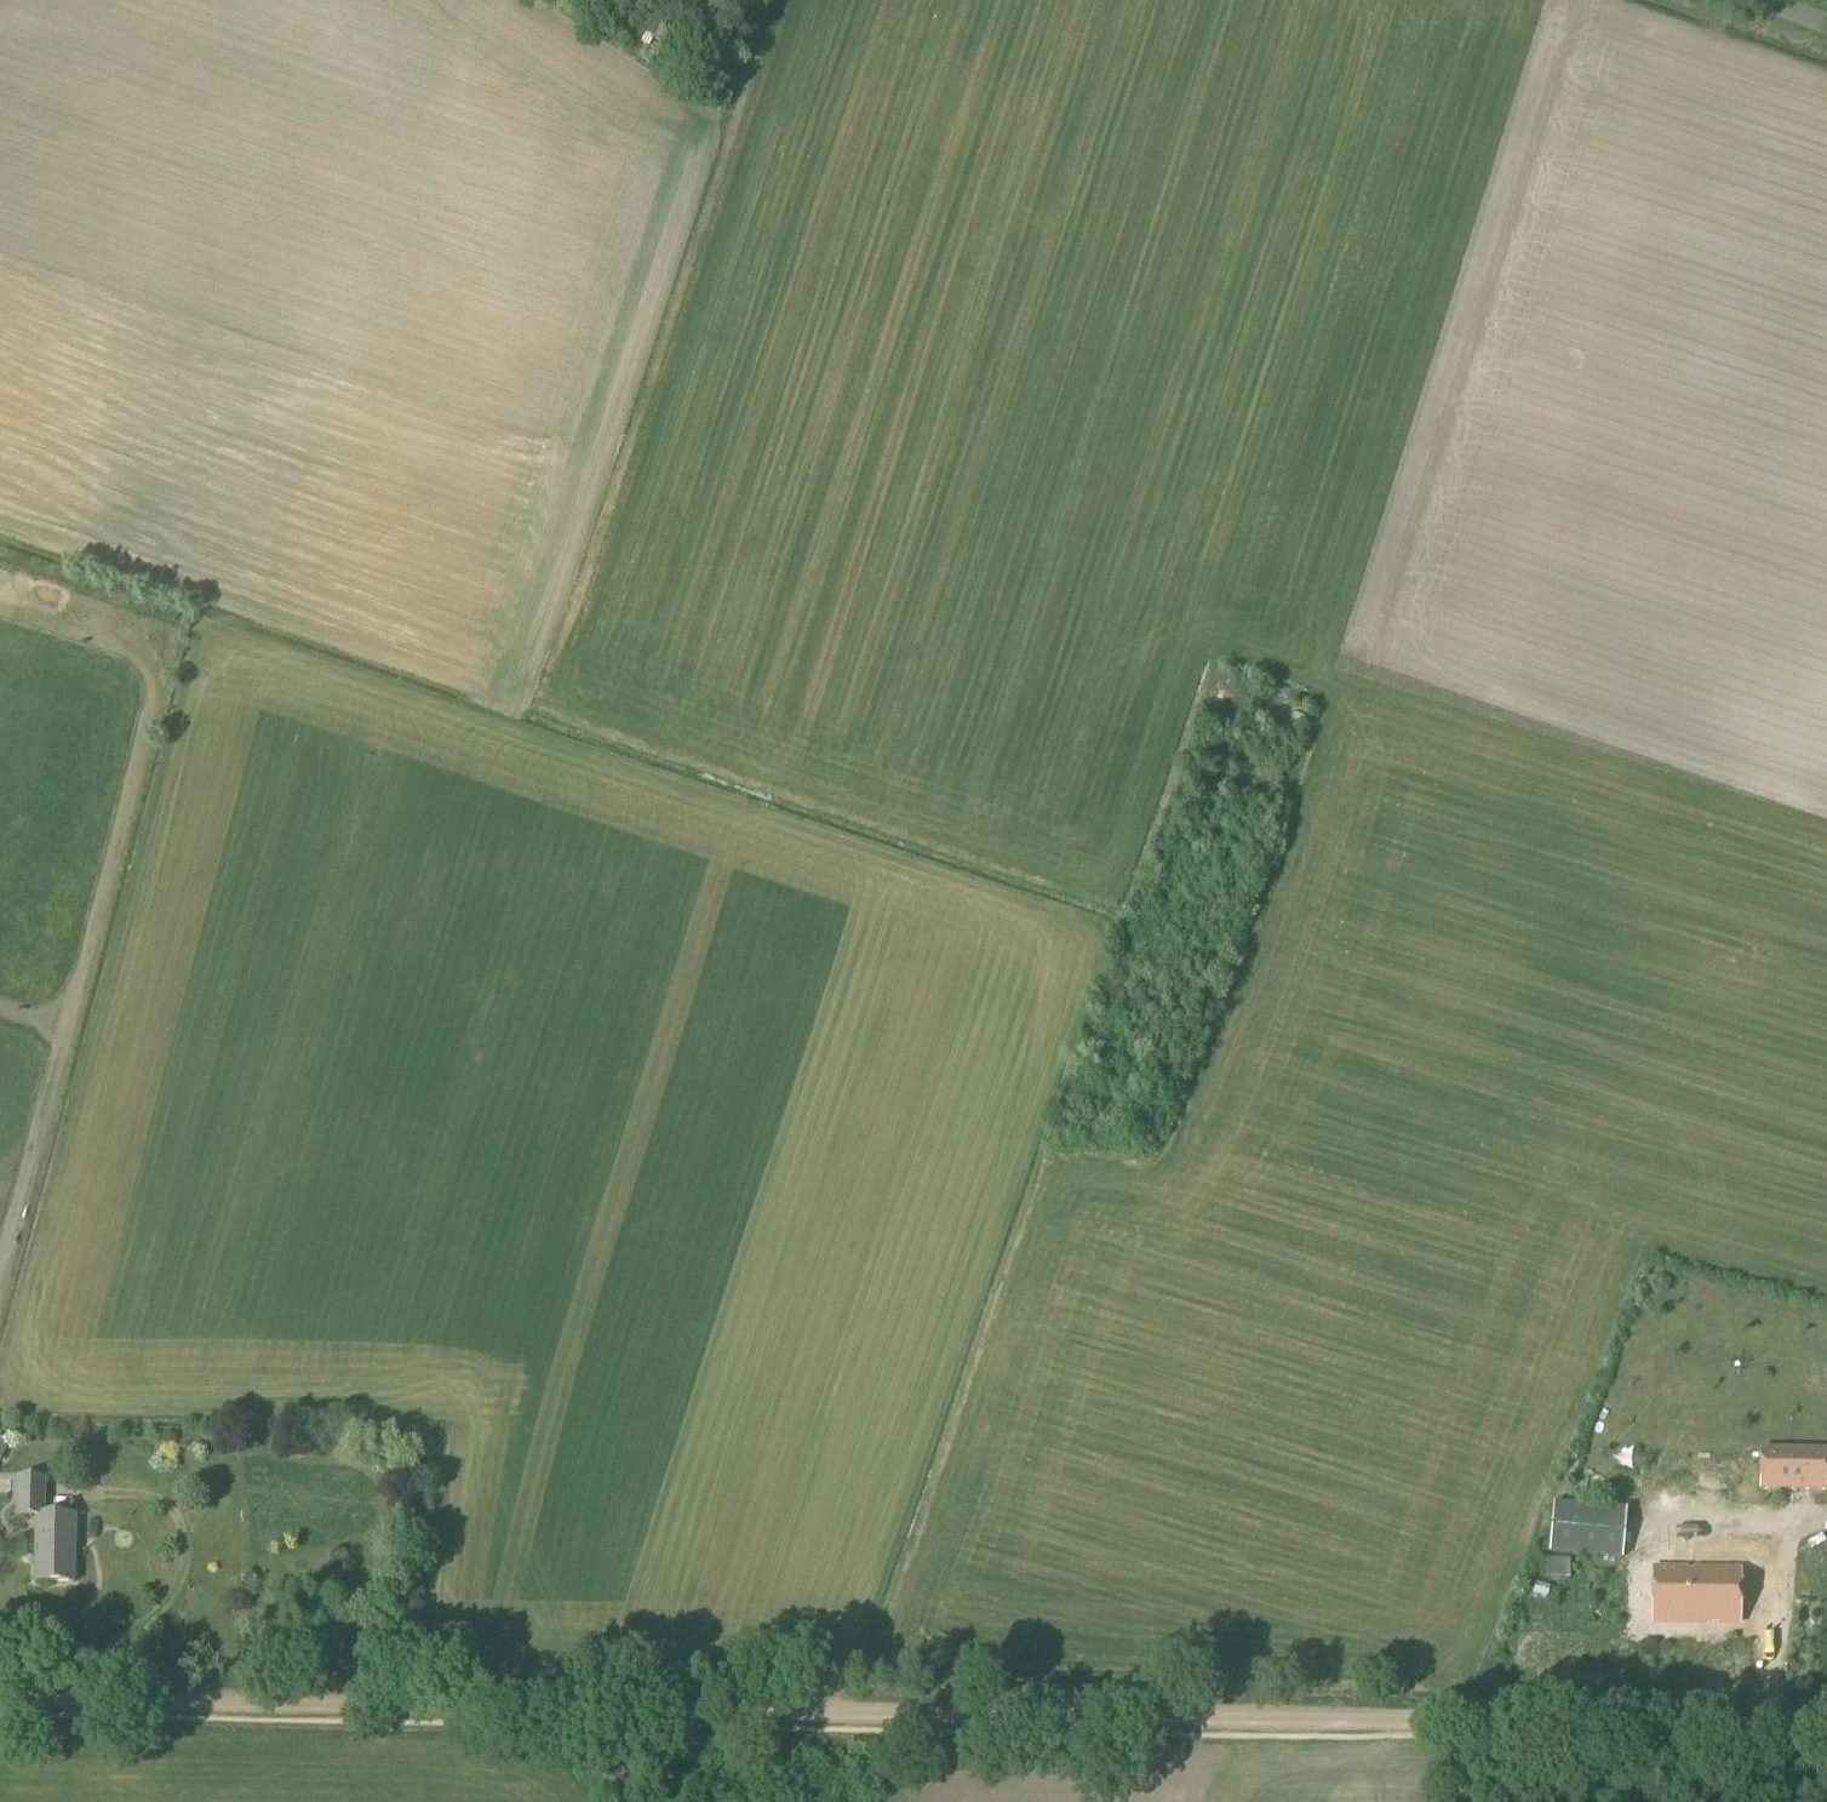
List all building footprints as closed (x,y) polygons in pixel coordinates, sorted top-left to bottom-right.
[(1761,1490),(1826,1491),(1826,1452),(1761,1452),(1761,1454),(1761,1490)] [(17,1517),(37,1518),(35,1583),(75,1584),(76,1517),(45,1516),(45,1480),(18,1480),(17,1517)] [(1622,1559),(1626,1510),(1553,1504),(1549,1553),(1622,1559)] [(1740,1576),(1652,1575),(1652,1630),(1705,1631),(1705,1630),(1739,1630),(1740,1576)]
